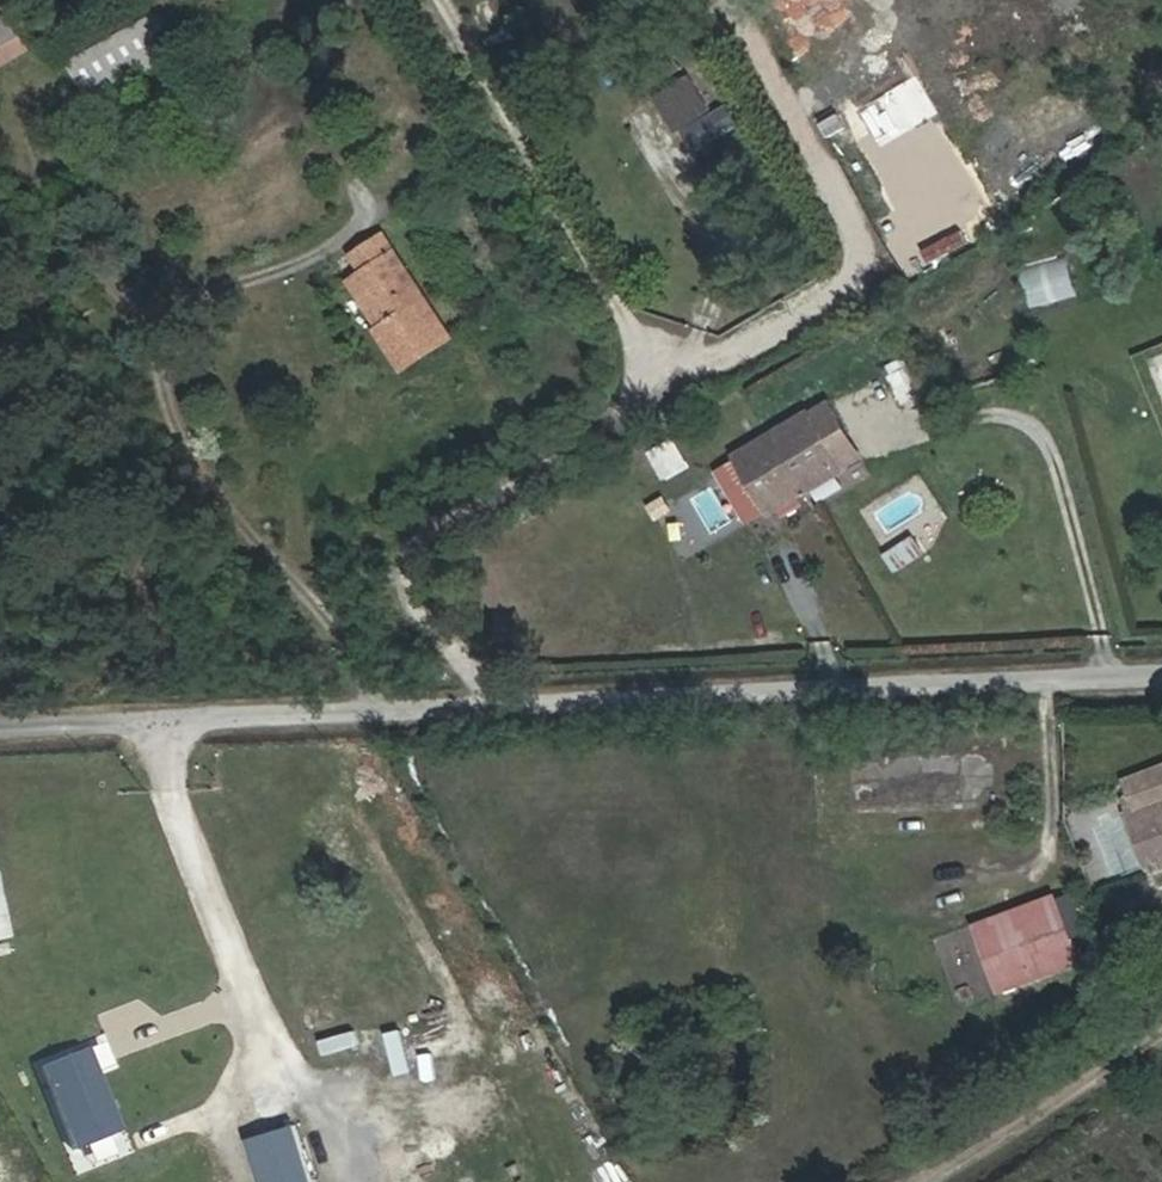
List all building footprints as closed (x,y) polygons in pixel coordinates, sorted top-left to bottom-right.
[(154,0),(125,0),(126,3),(119,7),(126,20),(156,3),(154,0)] [(88,92),(177,42),(161,12),(71,62),(88,92)] [(11,15),(0,21),(0,65),(30,49),(11,15)] [(93,100),(182,50),(177,42),(88,92),(93,100)] [(711,107),(691,76),(655,99),(675,130),(711,107)] [(365,272),(394,253),(383,235),(353,255),(365,272)] [(1033,303),(1080,291),(1069,251),(1022,263),(1033,303)] [(451,338),(394,253),(365,272),(354,280),(384,326),(378,330),(403,369),(451,338)] [(924,387),(913,366),(891,377),(902,398),(924,387)] [(841,469),(829,447),(849,435),(830,403),(774,437),(805,490),(841,469)] [(862,457),(849,435),(829,447),(841,469),(862,457)] [(805,490),(774,437),(738,458),(770,511),(805,490)] [(686,462),(673,439),(651,452),(664,475),(686,462)] [(770,511),(738,458),(718,470),(749,524),(770,511)] [(1126,782),(1132,795),(1122,799),(1127,812),(1142,806),(1161,858),(1161,768),(1126,782)] [(1142,806),(1127,812),(1147,863),(1161,858),(1142,806)] [(12,934),(0,884),(0,937),(12,934)] [(1083,932),(1070,896),(1058,900),(1072,936),(1083,932)] [(1072,936),(1058,900),(983,928),(1001,977),(1076,949),(1072,936)] [(999,990),(1080,960),(1076,949),(1001,977),(995,979),(999,990)] [(400,1071),(415,1067),(402,1024),(387,1028),(400,1071)] [(108,1131),(89,1073),(28,1093),(47,1151),(108,1131)] [(296,1125),(250,1139),(263,1181),(313,1181),(296,1125)] [(81,1165),(125,1148),(118,1130),(74,1147),(81,1165)]
